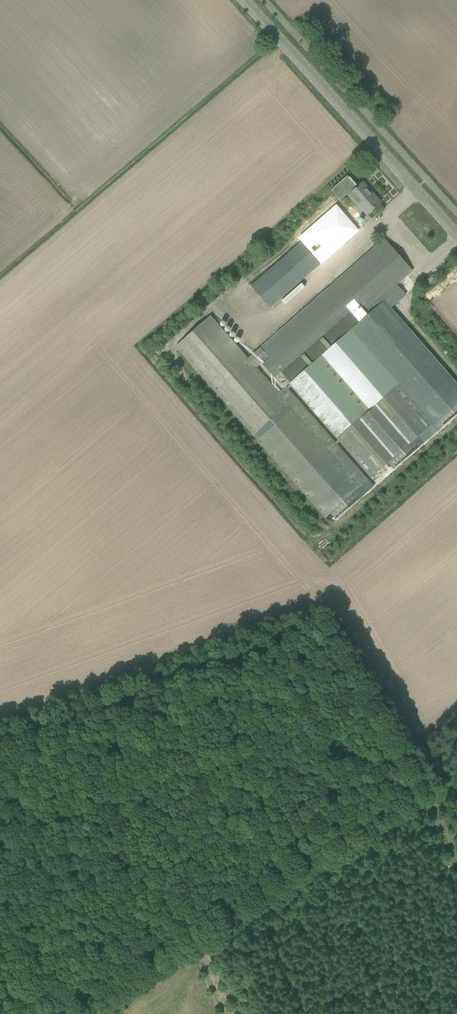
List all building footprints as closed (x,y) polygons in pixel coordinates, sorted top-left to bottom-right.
[(346,194),(347,195),(358,207),(360,206),(367,214),(380,203),(363,183),(358,187),(357,186),(357,185),(350,177),(349,178),(349,179),(340,187),(346,194)] [(260,348),(248,358),(211,316),(175,347),(254,435),(326,517),(330,514),(336,520),(374,487),(286,387),(289,384),(371,478),(388,463),(394,470),(437,432),(456,415),(456,385),(391,309),(405,296),(405,295),(396,285),(405,277),(412,271),(384,239),(324,292),(260,348)] [(251,286),(270,308),(319,265),(300,243),(251,286)] [(426,280),(430,285),(437,279),(433,275),(426,280)]
